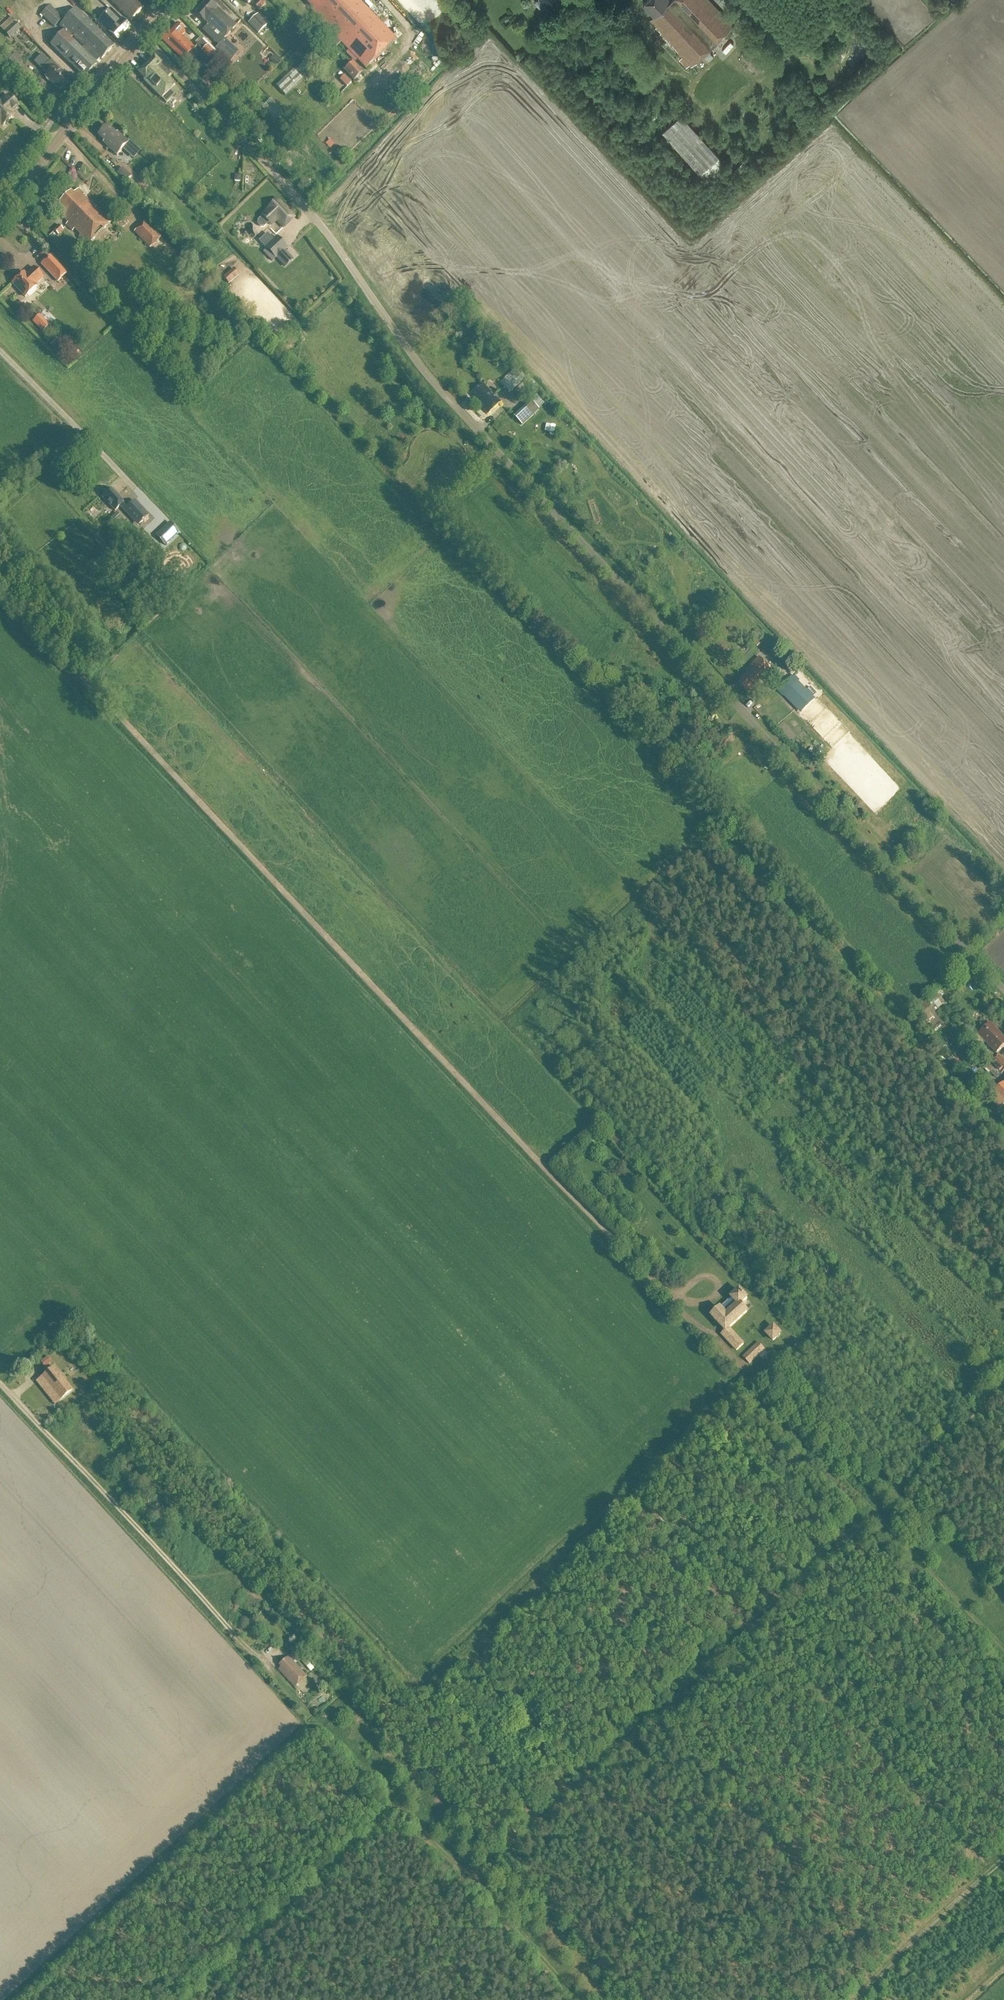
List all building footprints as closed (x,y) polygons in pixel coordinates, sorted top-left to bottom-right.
[(144,9),(135,0),(108,0),(131,22),(144,9)] [(265,5),(261,0),(260,0),(253,7),(258,12),(265,5)] [(397,41),(357,0),(303,0),(314,11),(312,13),(318,19),(317,20),(366,70),(397,41)] [(558,0),(541,0),(549,9),(558,0)] [(734,25),(710,0),(671,0),(648,0),(643,4),(654,16),(650,20),(657,27),(656,28),(662,33),(661,34),(683,57),(679,61),(687,68),(690,65),(691,66),(734,25)] [(224,41),(236,27),(208,1),(195,15),(207,26),(202,32),(202,33),(203,32),(218,47),(224,41)] [(63,20),(50,8),(41,17),(54,29),(63,20)] [(118,43),(131,29),(122,21),(111,10),(98,23),(109,35),(118,43)] [(101,62),(113,49),(103,39),(104,38),(76,11),(61,26),(64,31),(51,47),(58,53),(57,53),(85,79),(97,66),(96,65),(100,61),(101,62)] [(268,25),(258,15),(248,25),(258,35),(268,25)] [(176,26),(161,42),(189,67),(196,59),(191,54),(195,49),(181,37),(185,34),(176,26)] [(230,64),(239,54),(224,41),(218,47),(215,50),(230,64)] [(213,64),(219,58),(207,47),(201,53),(213,64)] [(16,55),(9,61),(16,69),(23,63),(16,55)] [(68,82),(69,82),(55,68),(54,68),(49,63),(50,62),(43,55),(33,66),(40,73),(42,71),(47,76),(45,78),(46,79),(46,81),(48,83),(50,83),(59,92),(60,91),(62,91),(63,89),(64,87),(65,85),(67,85),(68,82)] [(276,56),(272,61),(278,66),(283,61),(276,56)] [(162,100),(175,88),(167,81),(170,77),(160,67),(161,66),(154,58),(147,65),(147,66),(139,75),(145,81),(144,82),(162,100)] [(354,84),(363,75),(353,65),(344,74),(354,84)] [(289,96),(305,79),(295,69),(278,87),(289,96)] [(0,125),(3,127),(13,117),(10,114),(18,107),(9,97),(1,104),(1,103),(0,104),(0,125)] [(334,119),(340,111),(336,108),(330,116),(334,119)] [(667,131),(704,174),(724,156),(687,114),(667,131)] [(117,157),(128,145),(117,134),(116,136),(107,128),(103,132),(101,132),(99,134),(99,136),(98,137),(107,145),(106,147),(117,157)] [(724,157),(706,175),(710,179),(722,168),(721,167),(728,161),(724,157)] [(126,184),(132,178),(123,169),(117,175),(126,184)] [(127,185),(143,200),(148,195),(133,180),(127,185)] [(86,247),(111,223),(86,198),(85,199),(83,198),(84,197),(78,191),(73,196),(71,194),(54,210),(68,224),(66,226),(86,247)] [(262,217),(262,218),(258,222),(257,225),(260,229),(264,228),(269,224),(271,227),(276,222),(283,229),(295,218),(284,207),(283,208),(277,202),(268,210),(269,211),(262,217)] [(161,239),(146,224),(135,234),(150,250),(161,239)] [(58,237),(63,231),(59,227),(54,232),(58,237)] [(285,252),(287,250),(276,238),(262,252),(271,262),(274,258),(286,271),(295,263),(285,252)] [(57,285),(66,277),(49,258),(40,267),(57,285)] [(35,286),(43,279),(34,269),(26,277),(23,274),(12,285),(25,299),(37,288),(35,286)] [(239,276),(234,270),(223,279),(229,285),(239,276)] [(515,369),(499,385),(509,395),(525,380),(515,369)] [(487,416),(500,404),(483,386),(473,394),(475,396),(473,398),(478,404),(477,405),(487,416)] [(521,427),(538,411),(530,401),(512,417),(521,427)] [(111,491),(103,499),(115,512),(120,507),(125,513),(126,511),(140,525),(148,517),(135,503),(128,509),(124,504),(111,491)] [(117,514),(111,520),(116,525),(122,519),(117,514)] [(158,540),(164,547),(178,534),(176,531),(169,524),(165,529),(155,537),(158,540)] [(104,543),(98,536),(98,535),(93,539),(99,547),(104,543)] [(86,573),(75,583),(80,588),(84,585),(90,592),(97,585),(86,573)] [(742,684),(740,686),(749,696),(773,673),(760,659),(747,672),(749,674),(741,682),(742,684)] [(805,714),(819,698),(802,682),(793,692),(796,694),(790,701),(805,714)] [(950,1000),(938,989),(920,1008),(931,1019),(950,1000)] [(991,1024),(969,1044),(977,1052),(985,1044),(996,1055),(1003,1048),(1003,1038),(991,1024)] [(1003,1074),(1003,1063),(999,1058),(992,1065),(1002,1076),(1003,1074)] [(1003,1105),(1003,1083),(989,1097),(1000,1108),(1003,1105)] [(710,1317),(725,1334),(726,1334),(731,1330),(748,1313),(742,1306),(749,1299),(739,1289),(729,1299),(730,1300),(721,1309),(720,1308),(710,1317)] [(779,1335),(773,1328),(765,1335),(772,1342),(779,1335)] [(745,1345),(731,1330),(726,1334),(725,1334),(724,1332),(720,1336),(737,1353),(738,1352),(745,1345)] [(758,1344),(743,1358),(749,1365),(765,1351),(758,1344)] [(54,1370),(36,1385),(54,1407),(72,1393),(54,1370)] [(294,1688),(306,1677),(288,1658),(279,1666),(281,1669),(278,1671),(294,1688)]
